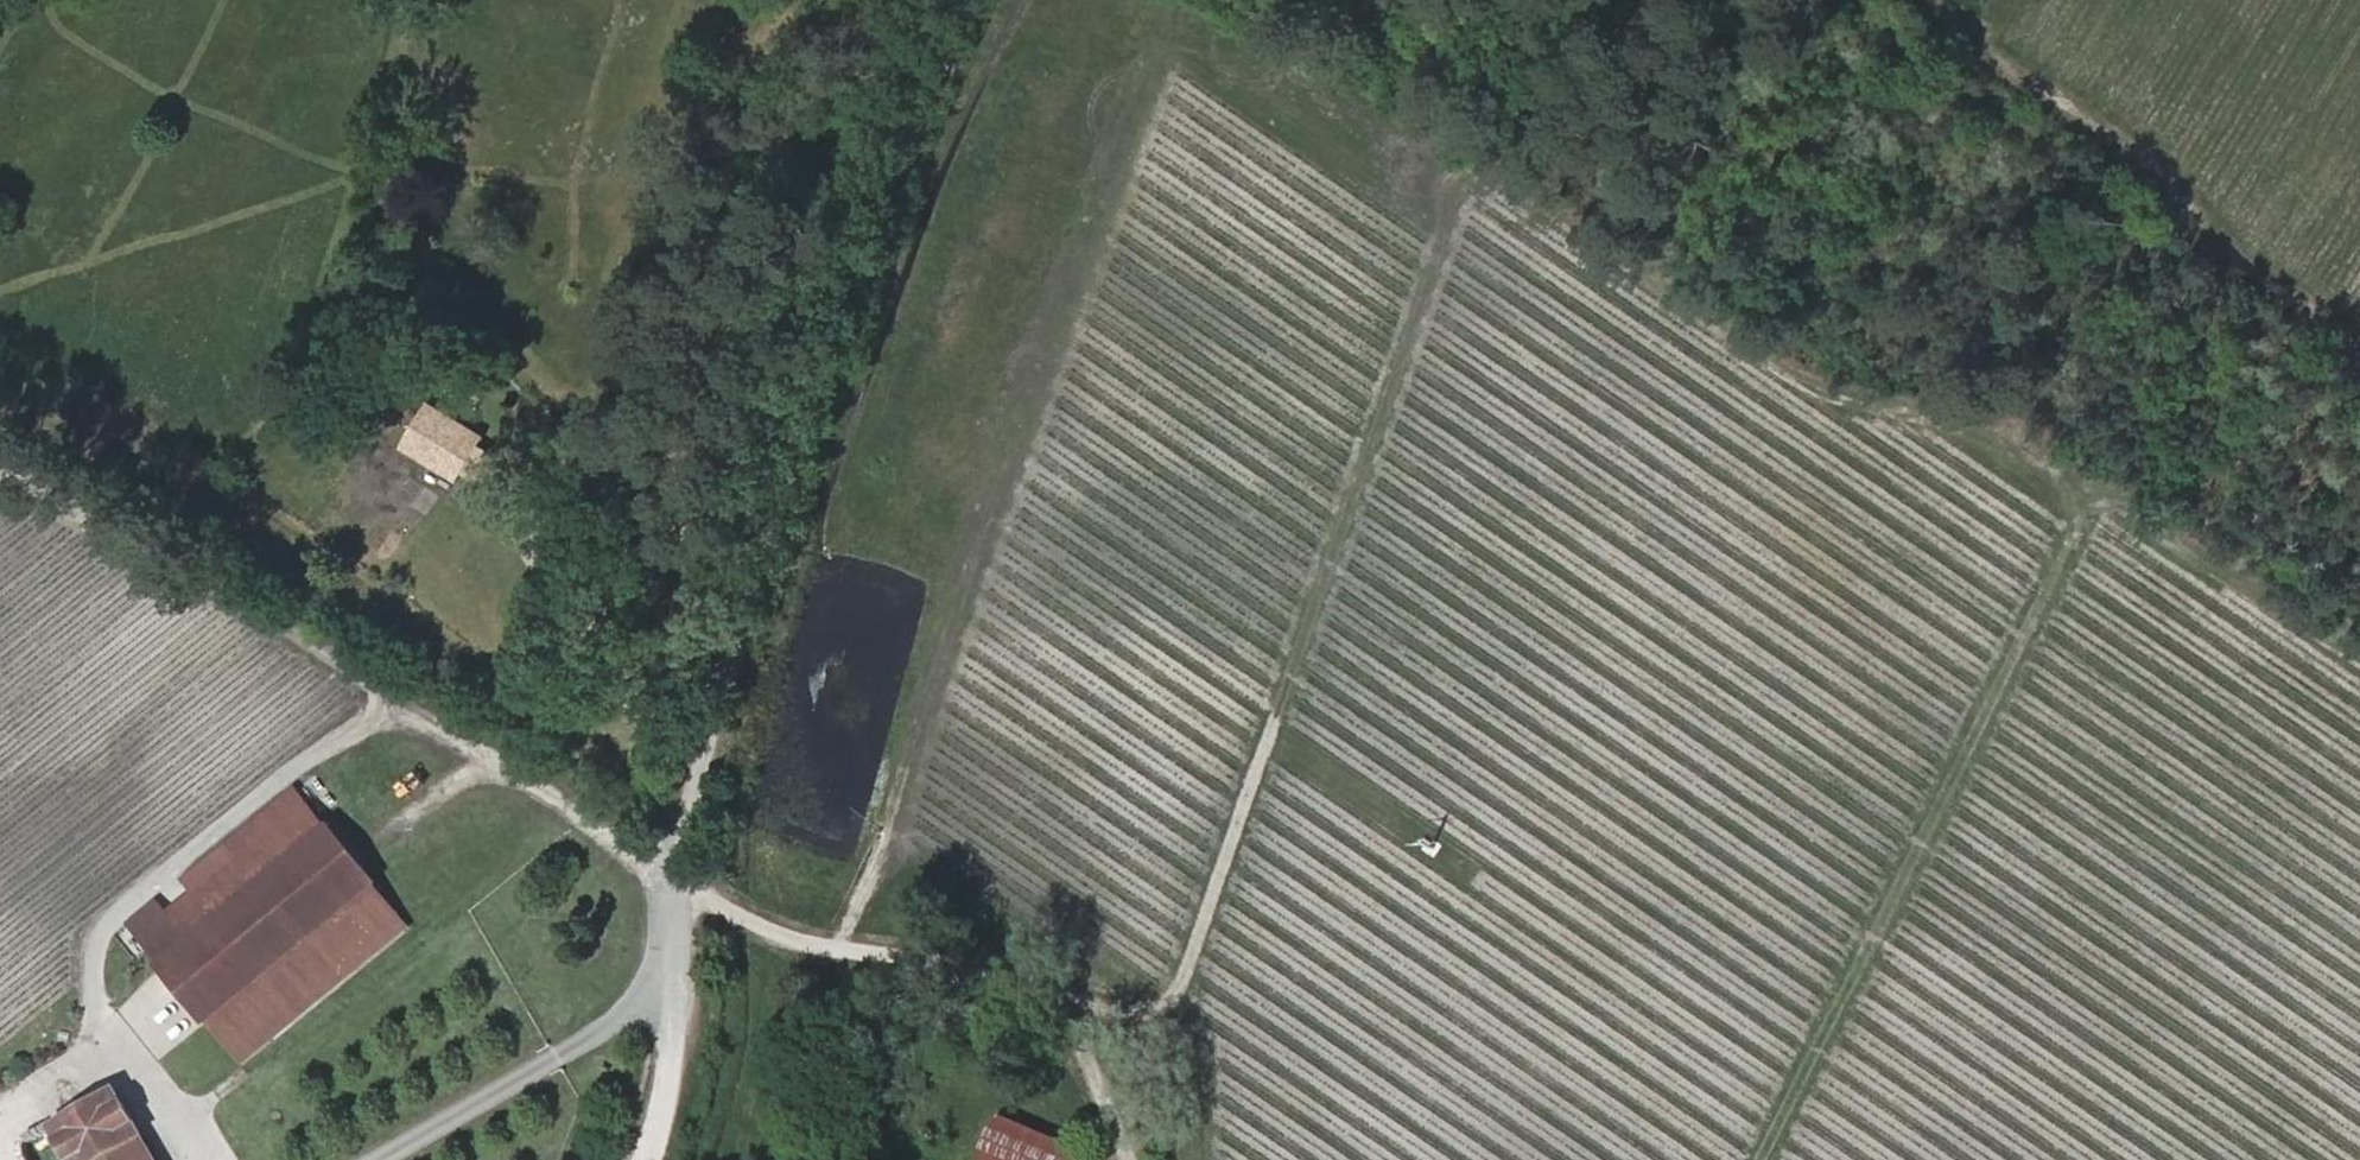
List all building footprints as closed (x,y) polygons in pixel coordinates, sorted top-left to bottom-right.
[(471,434),(432,409),(414,437),(453,462),(471,434)] [(160,887),(131,909),(162,951),(159,953),(202,1011),(205,1009),(236,1051),(406,925),(381,893),(385,891),(335,822),(332,825),(301,783),(187,867),(196,880),(217,909),(190,929),(169,900),(160,887)] [(169,900),(190,929),(217,909),(196,880),(169,900)] [(48,1107),(73,1159),(76,1159),(84,1156),(85,1159),(155,1159),(139,1128),(144,1126),(116,1073),(48,1107)] [(1076,1154),(1001,1121),(984,1159),(1074,1159),(1076,1154)]
